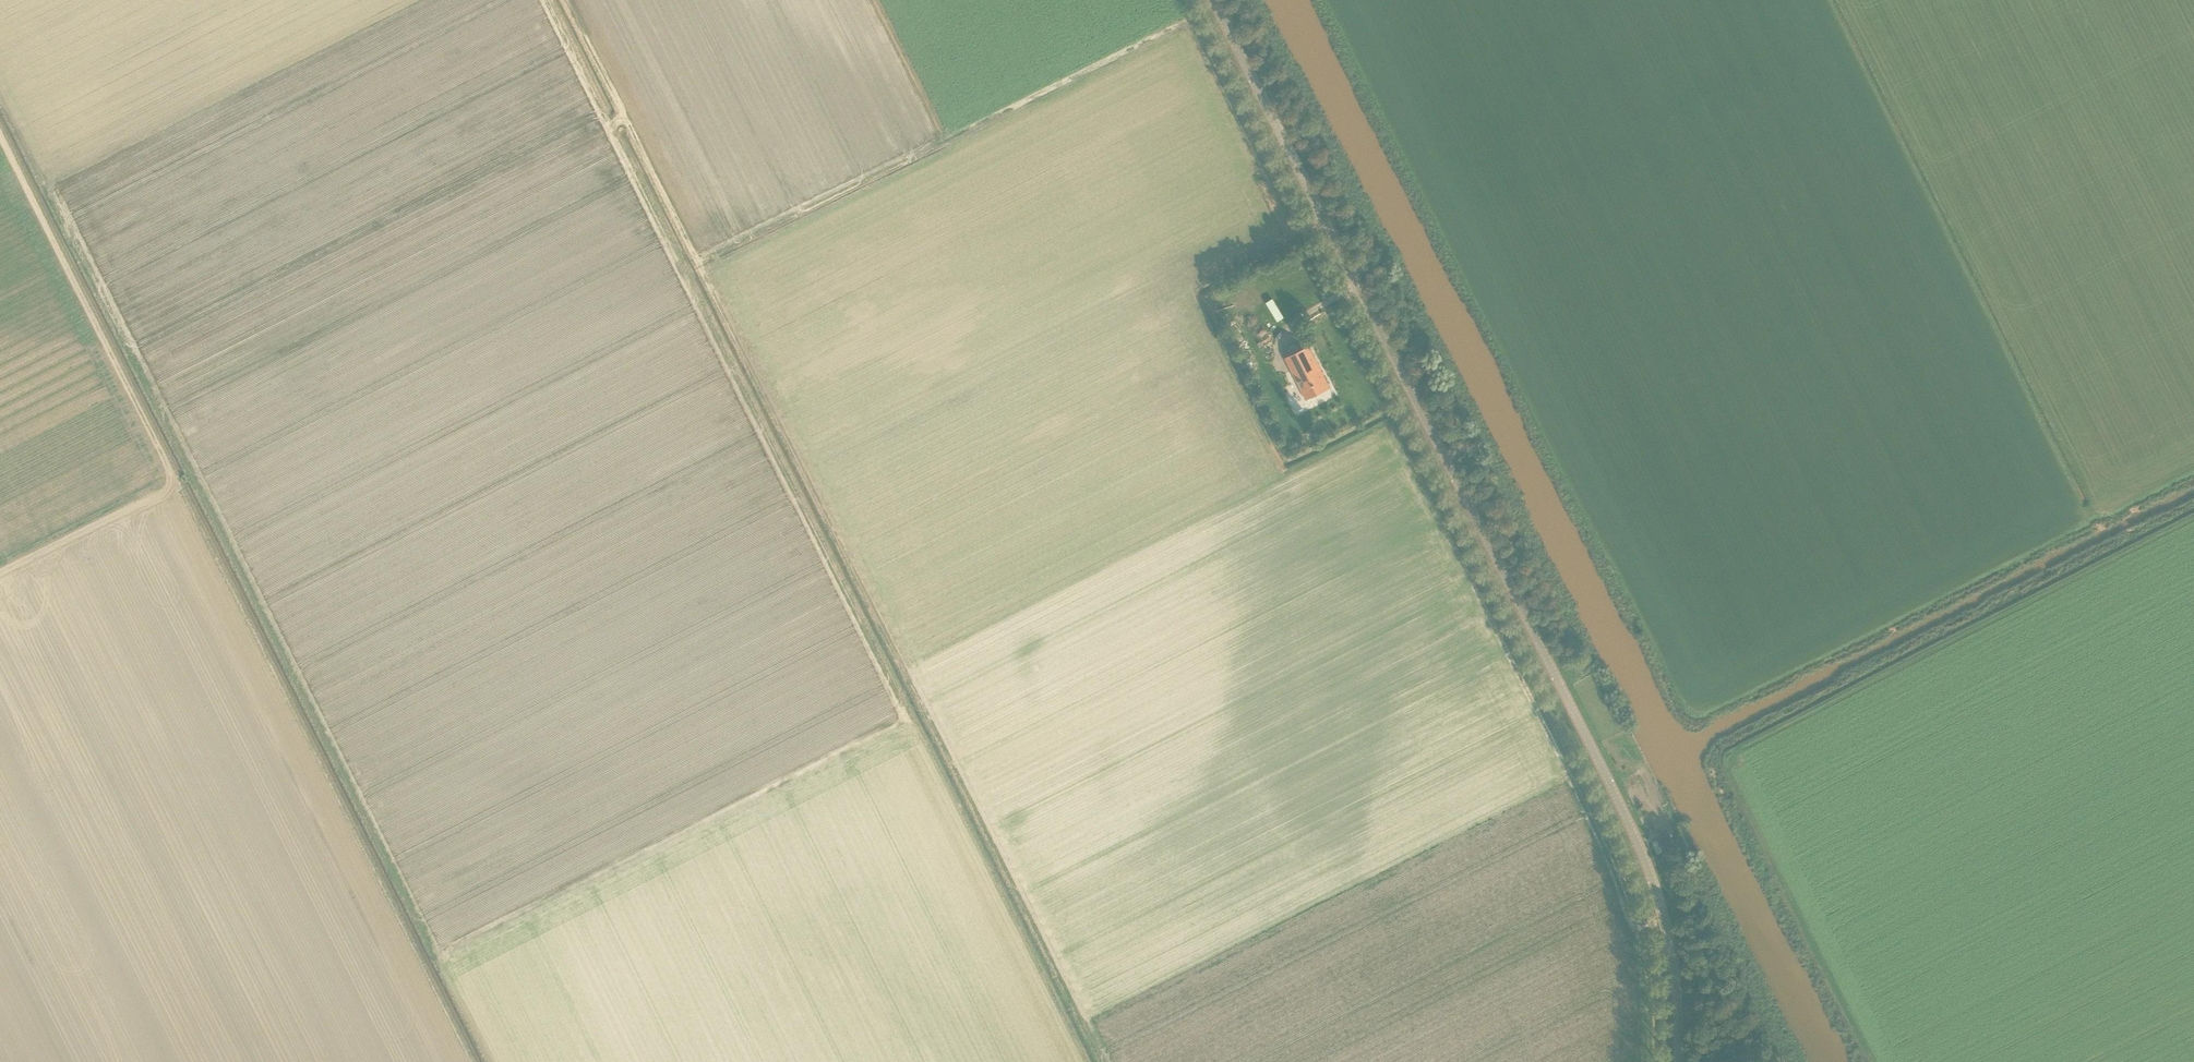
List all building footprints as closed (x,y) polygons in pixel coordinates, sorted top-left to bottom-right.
[(1286,357),(1307,399),(1329,388),(1309,346),(1286,357)]
